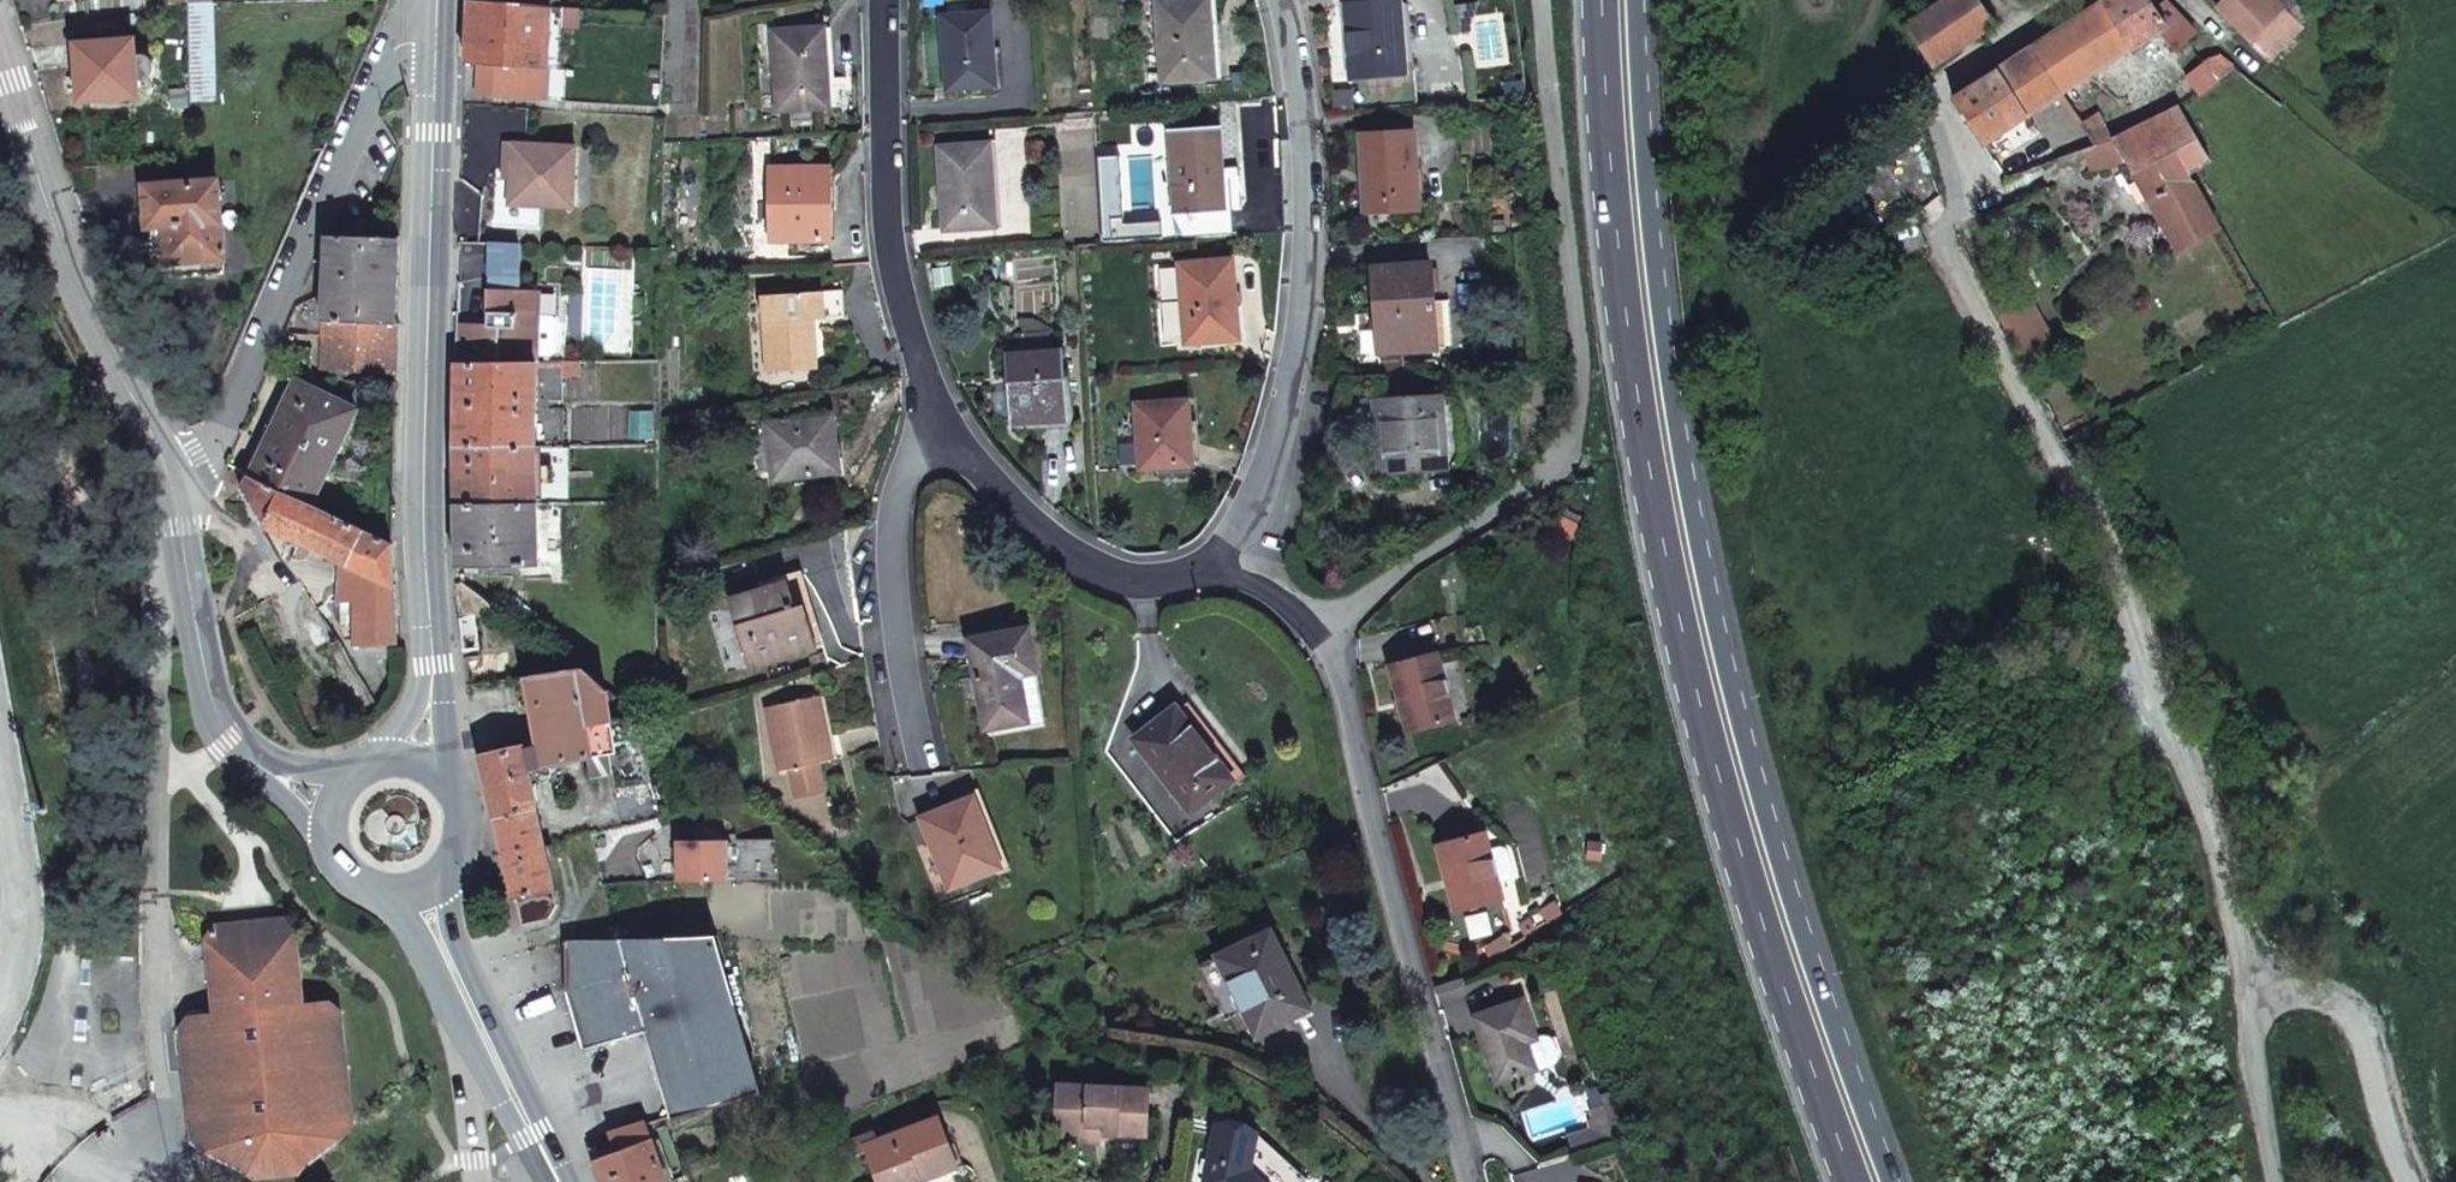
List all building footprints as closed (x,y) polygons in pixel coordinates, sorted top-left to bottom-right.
[(474,0),(453,0),(452,60),(466,61),(480,62),(535,67),(536,4),(474,0)] [(1164,83),(1215,78),(1209,0),(1183,0),(1159,2),(1164,83)] [(1994,27),(1978,0),(1950,0),(1917,24),(1940,64),(1994,27)] [(2166,0),(2165,0),(2155,6),(2151,0),(2107,0),(2033,49),(2062,94),(2159,32),(2175,53),(2196,32),(2166,0)] [(2269,0),(2228,0),(2219,8),(2252,41),(2284,18),(2269,0)] [(1346,5),(1352,78),(1406,73),(1401,8),(1400,1),(1346,5)] [(188,2),(188,4),(190,101),(213,101),(211,2),(188,2)] [(941,16),(947,90),(997,86),(991,13),(941,16)] [(2252,41),(2273,60),(2302,38),(2284,18),(2252,41)] [(775,32),(780,110),(794,109),(795,122),(813,120),(812,108),(830,107),(825,28),(775,32)] [(137,57),(135,39),(75,44),(80,102),(139,98),(138,79),(142,79),(146,78),(149,76),(151,72),(152,67),(151,62),(148,59),(145,58),(141,57),(137,57)] [(1955,99),(1984,145),(2062,94),(2033,49),(1955,99)] [(2218,81),(2235,68),(2219,55),(2204,61),(2204,60),(2201,62),(2202,64),(2190,74),(2204,92),(2218,81)] [(480,62),(466,61),(464,91),(532,97),(535,67),(480,62)] [(642,75),(661,76),(661,64),(644,63),(642,75)] [(2124,160),(2131,172),(2177,150),(2190,173),(2211,160),(2179,107),(2131,131),(2114,139),(2113,140),(2113,141),(2124,160)] [(2083,125),(2097,147),(2113,141),(2113,140),(2114,139),(2099,115),(2083,125)] [(2097,147),(2083,125),(2081,122),(2051,143),(2060,159),(2085,151),(2097,147)] [(1176,215),(1226,212),(1223,168),(1221,128),(1171,131),(1176,215)] [(1419,209),(1415,132),(1361,135),(1365,212),(1419,209)] [(563,202),(564,141),(494,141),(494,161),(500,161),(501,201),(563,202)] [(2113,141),(2097,147),(2085,151),(2091,170),(2110,169),(2124,160),(2113,141)] [(940,148),(946,229),(996,226),(991,144),(940,148)] [(2190,173),(2177,150),(2131,172),(2163,226),(2143,237),(2160,261),(2176,250),(2219,228),(2204,200),(2190,173)] [(774,169),(773,241),(830,240),(830,168),(774,169)] [(218,181),(146,187),(148,227),(153,279),(225,273),(224,258),(218,181)] [(338,369),(386,370),(387,236),(311,232),(309,236),(312,369),(323,368),(323,376),(338,376),(338,369)] [(1180,264),(1187,343),(1236,339),(1234,314),(1237,314),(1233,260),(1180,264)] [(1379,352),(1437,348),(1431,263),(1374,267),(1379,352)] [(476,322),(448,323),(448,358),(528,357),(528,352),(528,314),(528,289),(476,290),(476,322)] [(844,290),(824,292),(826,319),(845,317),(844,290)] [(819,369),(816,319),(814,292),(762,296),(767,372),(819,369)] [(824,292),(814,292),(816,319),(826,319),(824,292)] [(2030,293),(1995,307),(2066,442),(2087,429),(2067,391),(2076,387),(2030,293)] [(543,314),(528,314),(528,352),(543,352),(546,349),(546,317),(543,314)] [(1063,366),(1062,353),(1010,355),(1014,423),(1066,420),(1066,410),(1063,366)] [(552,370),(553,356),(541,357),(542,370),(552,370)] [(528,357),(448,358),(447,444),(529,442),(528,357)] [(1073,365),(1063,366),(1066,410),(1075,410),(1073,365)] [(1382,400),(1431,397),(1429,371),(1380,374),(1382,400)] [(289,456),(313,467),(342,411),(286,379),(261,424),(295,440),(289,456)] [(1447,468),(1442,396),(1431,397),(1382,400),(1386,451),(1380,452),(1381,473),(1447,468)] [(1380,452),(1386,451),(1382,400),(1376,401),(1380,452)] [(1137,405),(1141,468),(1192,465),(1188,402),(1137,405)] [(833,415),(767,424),(774,480),(834,472),(830,446),(837,444),(833,415)] [(295,502),(313,467),(289,456),(295,440),(261,424),(234,475),(295,502)] [(544,442),(560,442),(560,430),(544,431),(544,442)] [(529,442),(447,444),(447,501),(530,500),(529,442)] [(564,500),(564,442),(560,442),(544,442),(544,500),(564,500)] [(837,444),(830,446),(834,472),(841,471),(837,444)] [(218,474),(252,525),(331,559),(330,600),(335,601),(334,630),(339,639),(348,639),(348,645),(389,644),(384,542),(295,502),(234,475),(223,469),(218,474)] [(591,499),(605,499),(606,482),(591,483),(591,499)] [(530,500),(447,501),(449,558),(449,566),(530,563),(530,500)] [(1557,531),(1574,540),(1581,527),(1563,518),(1557,531)] [(730,600),(751,668),(819,647),(808,614),(800,616),(797,606),(789,583),(730,600)] [(797,606),(800,616),(808,614),(805,604),(797,606)] [(971,639),(986,729),(1029,721),(1022,674),(1038,671),(1030,629),(971,639)] [(1392,666),(1409,732),(1455,719),(1438,653),(1392,666)] [(357,665),(346,671),(353,685),(364,677),(357,665)] [(650,772),(640,708),(581,667),(523,672),(539,734),(477,752),(502,852),(543,841),(528,777),(548,761),(548,758),(592,748),(584,716),(602,712),(608,744),(614,779),(650,772)] [(1046,718),(1038,671),(1022,674),(1029,721),(1046,718)] [(357,691),(363,701),(373,694),(368,684),(357,691)] [(768,707),(781,771),(790,769),(819,763),(832,760),(819,696),(768,707)] [(1135,742),(1192,814),(1234,782),(1178,709),(1135,742)] [(592,748),(608,744),(602,712),(584,716),(592,748)] [(796,797),(825,790),(819,763),(790,769),(796,797)] [(932,842),(951,888),(999,869),(981,824),(983,822),(974,798),(923,819),(932,842)] [(1001,867),(983,822),(981,824),(999,869),(1001,867)] [(721,827),(669,829),(671,870),(723,867),(721,827)] [(1439,845),(1456,912),(1503,899),(1485,833),(1439,845)] [(543,841),(502,852),(512,896),(516,895),(544,887),(553,884),(543,841)] [(556,899),(553,884),(544,887),(551,913),(556,899)] [(544,887),(516,895),(524,920),(551,913),(544,887)] [(1544,913),(1550,923),(1565,913),(1559,904),(1544,913)] [(294,1172),(293,1167),(350,1122),(338,1007),(321,999),(294,1001),(286,927),(273,916),(213,922),(199,936),(207,1010),(185,1012),(175,1023),(187,1139),(245,1172),(246,1177),(294,1172)] [(714,926),(582,934),(583,942),(630,939),(716,933),(714,926)] [(1284,957),(1271,931),(1219,956),(1219,957),(1199,967),(1219,1008),(1239,999),(1245,1011),(1256,1035),(1301,1013),(1275,961),(1284,957)] [(716,933),(630,939),(683,1098),(685,1104),(761,1078),(716,933)] [(583,942),(582,934),(563,936),(564,943),(583,942)] [(583,942),(564,943),(565,981),(585,1042),(648,1023),(672,1102),(683,1098),(630,939),(583,942)] [(1301,1013),(1309,1009),(1284,957),(1275,961),(1301,1013)] [(1219,1008),(1225,1020),(1245,1011),(1239,999),(1219,1008)] [(1523,1000),(1476,1017),(1498,1082),(1535,1068),(1526,1042),(1536,1038),(1523,1000)] [(1554,1065),(1560,1055),(1555,1041),(1543,1035),(1536,1038),(1526,1042),(1536,1071),(1554,1065)] [(1055,1078),(1051,1125),(1096,1128),(1141,1133),(1145,1086),(1055,1078)] [(1622,1126),(1610,1091),(1599,1095),(1602,1105),(1594,1108),(1597,1117),(1589,1119),(1592,1128),(1569,1136),(1575,1153),(1615,1139),(1611,1130),(1622,1126)] [(683,1098),(672,1102),(674,1108),(685,1104),(683,1098)] [(917,1167),(920,1175),(959,1159),(938,1108),(864,1138),(882,1181),(917,1167)] [(609,1181),(659,1181),(672,1176),(646,1112),(614,1125),(620,1144),(598,1154),(609,1181)] [(1246,1133),(1208,1123),(1196,1181),(1197,1181),(1254,1181),(1240,1168),(1246,1133)] [(1096,1128),(1051,1125),(1050,1134),(1095,1138),(1096,1128)] [(1246,1133),(1240,1168),(1254,1181),(1294,1181),(1298,1178),(1246,1133)] [(920,1175),(917,1167),(882,1181),(919,1181),(922,1181),(920,1175)]
